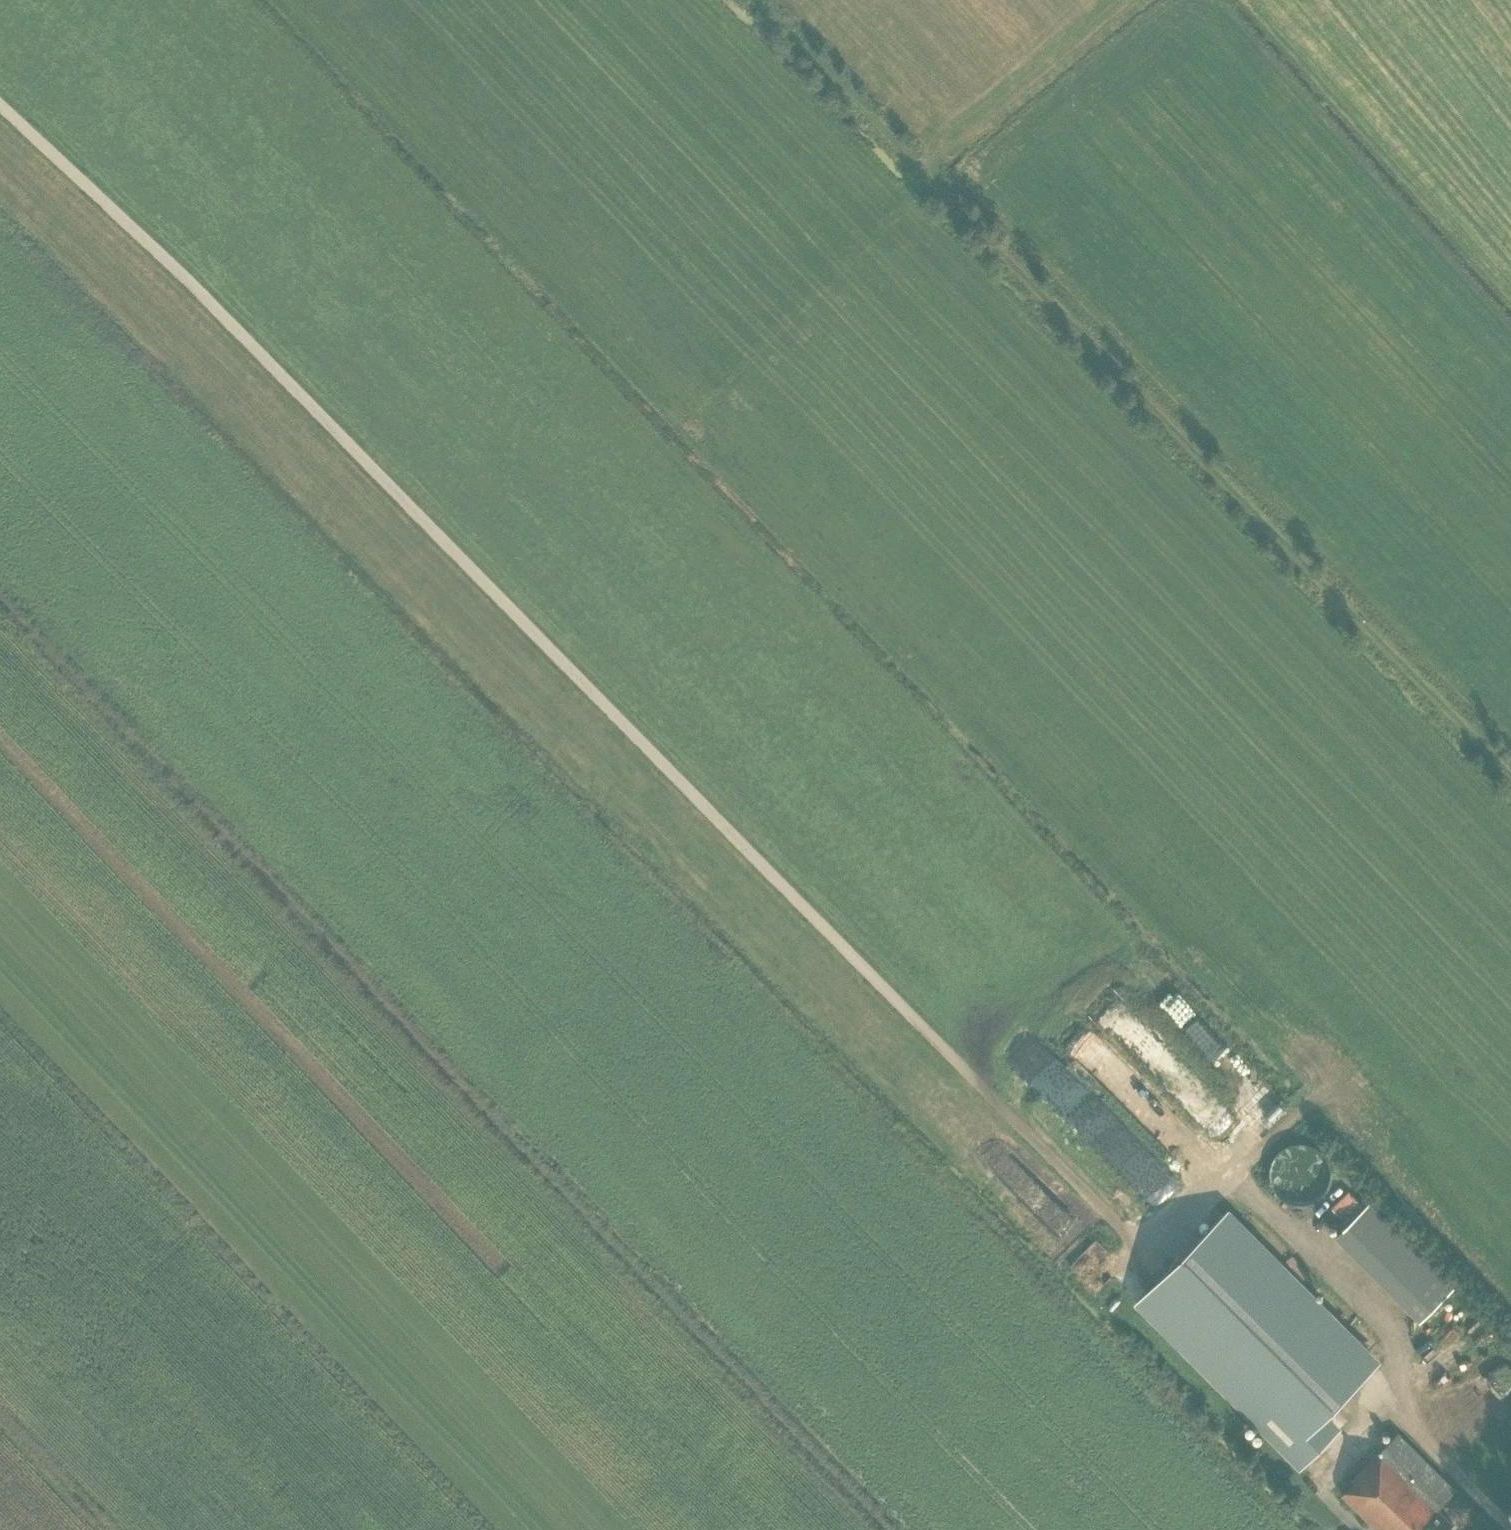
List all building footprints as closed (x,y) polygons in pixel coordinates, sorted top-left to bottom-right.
[(1105,1051),(1086,1068),(1094,1077),(1113,1059),(1105,1051)] [(1244,1129),(1180,1061),(1157,1082),(1221,1151),(1244,1129)] [(1178,1184),(1063,1065),(1040,1087),(1155,1206),(1178,1184)] [(1285,1143),(1272,1168),(1296,1180),(1309,1155),(1285,1143)] [(1312,1187),(1304,1200),(1313,1206),(1321,1193),(1312,1187)] [(1341,1216),(1359,1204),(1350,1192),(1332,1204),(1341,1216)] [(1369,1202),(1335,1236),(1420,1321),(1454,1287),(1369,1202)] [(1324,1416),(1377,1363),(1227,1212),(1137,1301),(1302,1466),(1338,1430),(1324,1416)] [(1454,1525),(1437,1508),(1455,1490),(1398,1433),(1351,1479),(1354,1482),(1342,1493),(1378,1529),(1448,1529),(1454,1525)]
